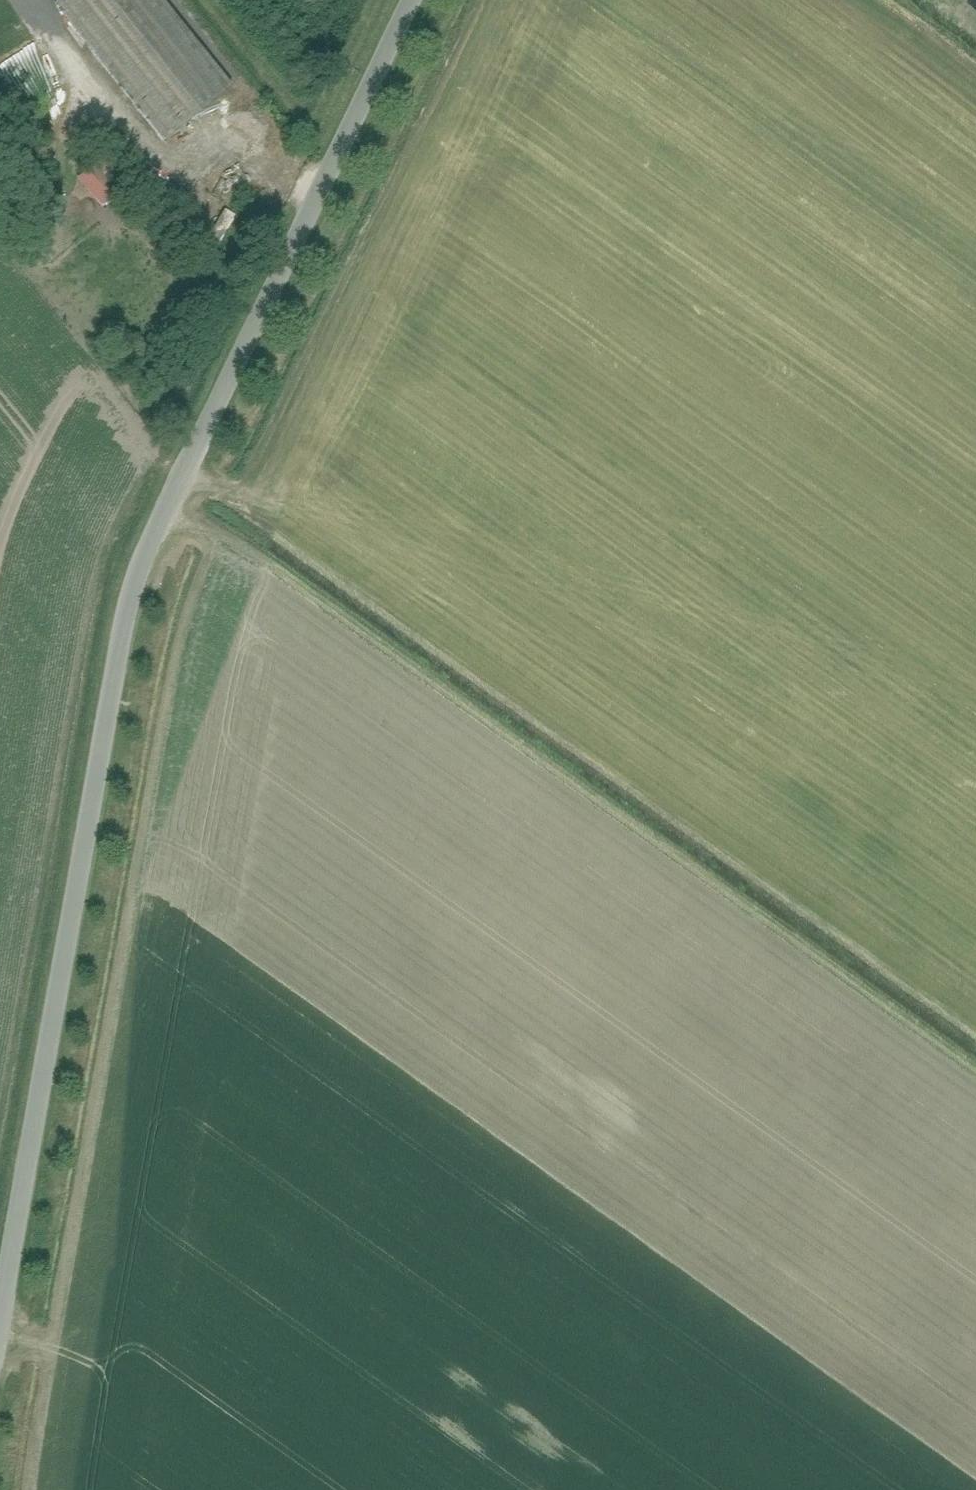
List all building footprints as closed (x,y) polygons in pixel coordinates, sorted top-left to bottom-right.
[(165,139),(231,86),(161,0),(56,0),(54,1),(165,139)] [(77,177),(99,205),(130,181),(107,153),(77,177)] [(218,205),(207,242),(225,247),(236,210),(218,205)]
